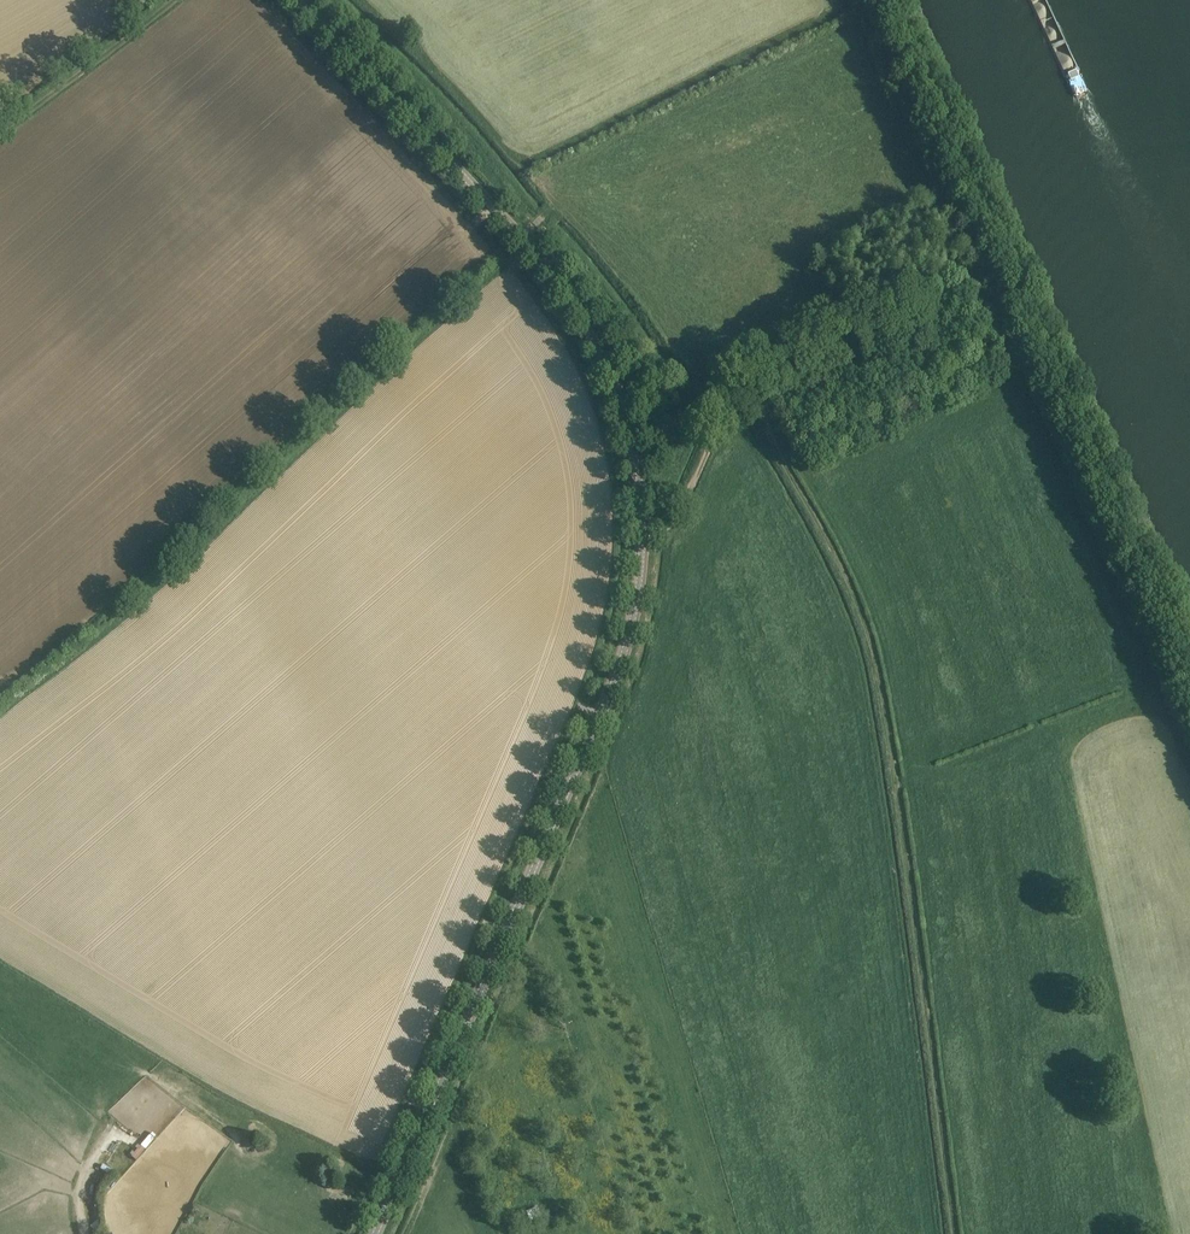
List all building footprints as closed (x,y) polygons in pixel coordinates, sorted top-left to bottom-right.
[(105,22),(108,27),(119,20),(115,15),(105,22)] [(147,1149),(156,1138),(151,1133),(142,1145),(147,1149)] [(527,1211),(530,1219),(542,1214),(538,1206),(527,1211)]
